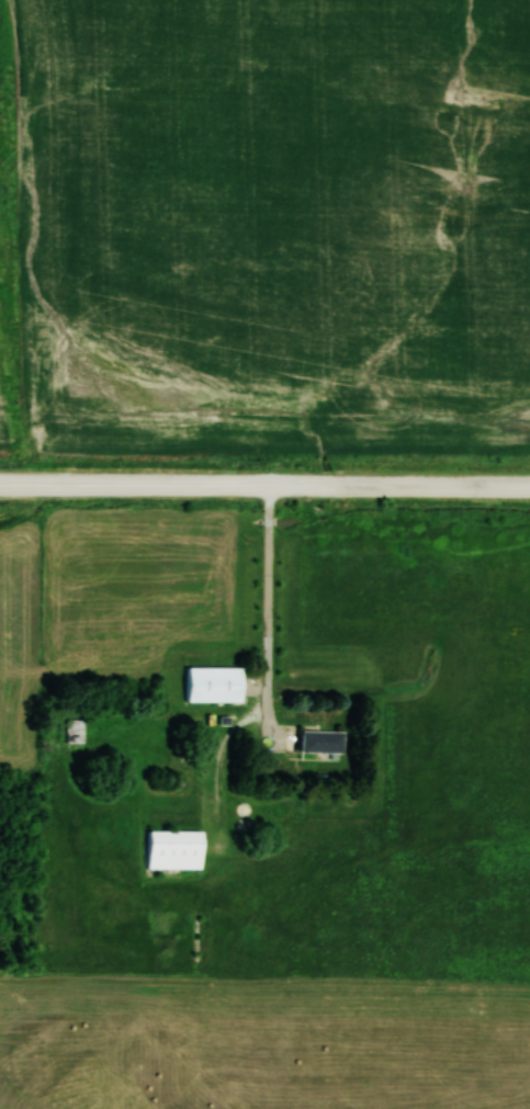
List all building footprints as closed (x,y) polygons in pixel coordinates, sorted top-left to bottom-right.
[(242,668),(188,668),(188,703),(242,703),(242,668)] [(84,744),(84,719),(66,719),(66,744),(84,744)] [(343,732),(301,732),(301,754),(343,754),(343,732)] [(148,869),(203,869),(203,831),(148,831),(148,869)]
